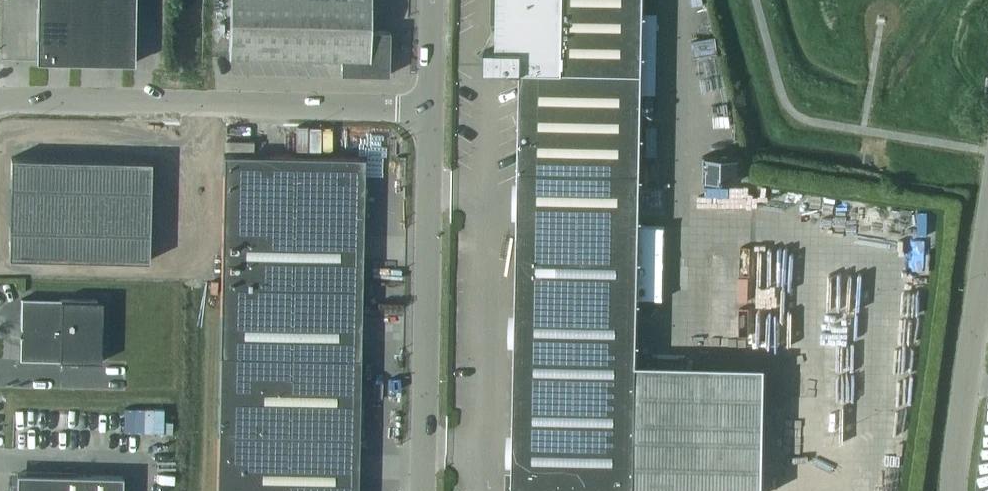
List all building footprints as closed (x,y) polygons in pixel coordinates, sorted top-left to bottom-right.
[(134,63),(135,0),(37,0),(36,62),(134,63)] [(370,0),(229,0),(228,56),(340,58),(340,74),(388,75),(389,31),(369,30),(370,0)] [(497,48),(485,48),(485,69),(520,68),(512,489),(593,490),(634,490),(639,230),(643,0),(498,0),(497,48)] [(364,157),(223,154),(216,490),(357,490),(364,157)] [(149,260),(151,160),(11,157),(9,257),(149,260)] [(707,177),(746,179),(747,158),(707,157),(707,177)] [(753,256),(713,255),(711,347),(751,348),(753,256)] [(21,298),(19,359),(101,361),(102,300),(21,298)] [(138,431),(164,432),(165,421),(158,421),(159,408),(138,408),(138,431)] [(16,490),(122,490),(122,476),(17,474),(16,490)]
